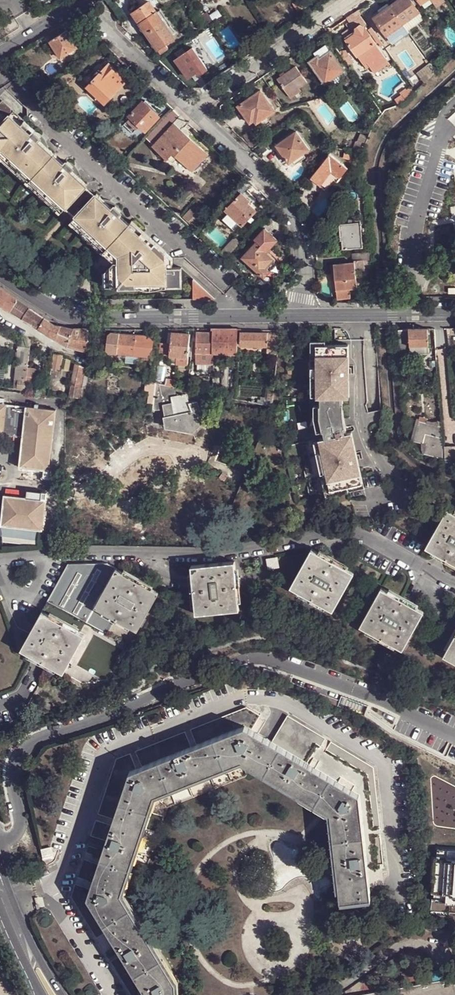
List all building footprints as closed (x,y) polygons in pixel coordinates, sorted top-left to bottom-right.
[(391,5),(403,22),(409,18),(419,11),(411,0),(398,0),(391,5)] [(149,1),(133,12),(158,48),(159,48),(166,43),(174,37),(167,27),(157,11),(149,1)] [(388,2),(379,9),(381,12),(391,5),(388,2)] [(381,12),(374,16),(386,34),(403,22),(391,5),(381,12)] [(203,18),(199,12),(195,15),(199,21),(203,18)] [(409,18),(403,22),(407,28),(409,31),(415,27),(411,22),(409,18)] [(403,22),(386,34),(391,40),(407,28),(403,22)] [(267,24),(263,27),(267,33),(272,30),(267,24)] [(363,24),(355,30),(356,32),(346,39),(357,55),(376,42),(363,24)] [(370,29),(382,46),(384,45),(372,27),(370,29)] [(57,52),(60,58),(77,47),(73,40),(68,32),(66,30),(49,41),(50,41),(52,45),(57,52)] [(345,37),(346,39),(356,32),(355,30),(345,37)] [(68,32),(73,40),(78,37),(76,34),(74,35),(70,31),(68,32)] [(376,42),(357,55),(363,63),(366,61),(369,65),(373,69),(388,59),(376,42)] [(168,47),(166,43),(159,48),(162,52),(168,47)] [(327,44),(317,51),(317,52),(318,54),(320,56),(331,49),(327,44)] [(52,45),(46,49),(51,56),(57,52),(52,45)] [(176,58),(189,75),(197,70),(199,73),(208,67),(207,66),(193,47),(176,58)] [(325,83),(345,69),(331,49),(320,56),(318,54),(312,58),(310,61),(325,83)] [(390,62),(388,59),(373,69),(375,72),(390,62)] [(436,71),(445,63),(442,59),(434,67),(436,71)] [(110,64),(90,85),(106,100),(124,81),(114,71),(116,70),(110,64)] [(308,81),(296,66),(278,79),(291,98),(302,90),(300,87),(308,81)] [(434,67),(424,75),(427,79),(436,71),(434,67)] [(415,90),(412,86),(407,89),(406,88),(400,92),(406,100),(415,90)] [(262,89),(239,104),(245,114),(249,111),(255,119),(257,122),(267,115),(275,109),(262,89)] [(65,207),(87,184),(76,174),(77,172),(72,168),(73,166),(67,161),(65,163),(38,139),(41,135),(35,130),(32,133),(27,128),(30,125),(24,120),(21,123),(10,113),(11,108),(2,100),(0,101),(0,147),(65,207)] [(143,101),(130,115),(146,130),(159,116),(143,101)] [(21,123),(24,120),(13,110),(10,113),(21,123)] [(378,119),(382,114),(378,110),(374,115),(378,119)] [(251,122),(255,119),(249,111),(245,114),(251,122)] [(185,127),(189,123),(181,115),(175,122),(183,129),(185,127)] [(271,121),(267,115),(257,122),(258,124),(260,126),(261,128),(271,121)] [(193,170),(208,153),(188,135),(183,129),(175,122),(153,145),(168,158),(169,157),(173,153),(178,157),(193,170)] [(297,130),(277,144),(278,147),(289,162),(293,160),(303,152),(309,148),(297,130)] [(364,145),(368,136),(362,134),(358,142),(364,145)] [(61,211),(65,207),(0,147),(0,155),(61,211)] [(303,152),(293,160),(296,164),(306,157),(303,152)] [(174,161),(178,157),(173,153),(169,157),(174,161)] [(310,177),(319,185),(332,170),(340,178),(348,168),(342,163),(337,159),(330,153),(310,177)] [(319,185),(327,191),(336,181),(337,182),(340,178),(332,170),(319,185)] [(96,193),(75,216),(118,256),(119,260),(114,261),(111,265),(111,286),(136,286),(136,282),(168,281),(168,285),(182,285),(182,268),(173,268),(167,268),(167,251),(132,220),(129,223),(118,213),(121,210),(115,204),(112,208),(96,193)] [(241,193),(226,209),(243,225),(257,211),(248,203),(250,201),(241,193)] [(118,256),(75,216),(71,221),(114,261),(119,260),(118,256)] [(363,246),(361,221),(340,223),(342,240),(343,240),(344,248),(363,246)] [(280,237),(270,228),(267,225),(255,238),(258,240),(243,257),(265,278),(271,271),(266,267),(274,258),(265,250),(267,248),(269,249),(280,237)] [(211,235),(207,239),(217,248),(219,245),(214,240),(215,239),(211,235)] [(364,252),(352,253),(353,263),(356,263),(357,270),(371,268),(369,251),(364,252)] [(274,258),(266,267),(271,271),(280,261),(276,257),(274,258)] [(356,263),(353,263),(335,265),(337,280),(338,299),(352,298),(351,289),(358,288),(357,270),(356,263)] [(219,279),(193,279),(193,299),(219,299),(219,279)] [(0,290),(0,303),(10,309),(16,299),(0,290)] [(30,308),(16,299),(10,309),(24,318),(30,308)] [(44,318),(30,308),(24,318),(39,326),(44,318)] [(57,338),(63,326),(55,325),(44,318),(39,326),(57,338)] [(74,327),(63,326),(57,338),(67,345),(74,327)] [(90,328),(74,327),(67,345),(86,350),(90,328)] [(427,328),(409,329),(411,346),(429,345),(427,328)] [(222,354),(237,355),(237,330),(238,330),(238,329),(221,329),(213,329),(213,333),(213,353),(222,354)] [(399,329),(400,347),(407,346),(411,346),(409,329),(399,329)] [(133,355),(136,333),(134,333),(119,332),(119,331),(111,330),(111,331),(108,334),(106,348),(109,352),(133,355)] [(190,334),(172,332),(170,342),(160,342),(159,353),(169,354),(188,356),(191,356),(192,346),(189,346),(190,334)] [(213,333),(197,332),(196,352),(213,353),(213,333)] [(154,335),(136,333),(133,355),(151,357),(154,335)] [(268,333),(240,333),(240,345),(268,345),(268,333)] [(280,334),(268,333),(268,345),(267,354),(278,355),(280,334)] [(310,343),(311,356),(316,356),(316,343),(325,343),(325,338),(310,338),(310,343)] [(317,397),(320,396),(321,403),(320,416),(323,430),(326,437),(320,438),(321,439),(328,472),(330,479),(332,490),(364,483),(360,467),(356,468),(355,461),(359,460),(352,431),(348,432),(343,419),(343,409),(343,395),(349,395),(349,379),(347,379),(346,372),(349,372),(348,342),(325,343),(316,343),(316,356),(316,365),(317,393),(317,397)] [(30,345),(23,344),(20,384),(23,384),(26,384),(30,345)] [(430,352),(429,345),(411,346),(411,353),(430,352)] [(57,351),(54,367),(62,369),(65,356),(57,351)] [(188,356),(169,354),(169,363),(176,364),(176,365),(187,366),(188,356)] [(133,355),(133,362),(150,364),(151,357),(133,355)] [(84,367),(75,362),(70,391),(77,393),(79,383),(81,382),(84,367)] [(39,369),(30,367),(28,380),(37,381),(39,369)] [(169,385),(160,383),(163,398),(171,397),(169,385)] [(188,394),(185,388),(169,385),(171,397),(188,394)] [(195,393),(188,394),(191,404),(198,404),(195,393)] [(188,394),(171,397),(172,403),(175,413),(193,409),(191,404),(188,394)] [(267,398),(267,397),(262,396),(261,400),(260,403),(273,405),(273,399),(267,398)] [(171,397),(163,398),(163,405),(172,403),(171,397)] [(24,435),(27,405),(0,402),(0,433),(24,435)] [(164,408),(166,417),(175,415),(175,413),(172,403),(163,405),(164,408)] [(320,416),(321,403),(314,403),(315,417),(318,431),(323,430),(320,416)] [(198,404),(191,404),(193,409),(196,418),(192,422),(189,424),(176,422),(175,415),(166,417),(165,417),(167,426),(192,431),(202,422),(198,404)] [(57,408),(27,405),(24,435),(23,440),(20,468),(51,471),(57,408)] [(193,409),(175,413),(175,415),(176,422),(189,424),(192,422),(196,418),(193,409)] [(441,437),(426,434),(423,444),(427,444),(426,453),(432,457),(443,458),(441,437)] [(321,439),(315,441),(323,473),(328,472),(321,439)] [(454,463),(454,443),(444,443),(445,461),(454,463)] [(89,444),(78,444),(78,460),(89,460),(89,444)] [(330,479),(324,480),(328,496),(350,492),(349,486),(332,490),(330,479)] [(424,484),(418,483),(415,493),(421,494),(424,484)] [(18,494),(5,493),(2,524),(40,528),(44,529),(44,526),(47,497),(18,494)] [(448,509),(427,547),(433,551),(454,563),(454,513),(448,509)] [(40,528),(2,524),(4,543),(39,544),(40,528)] [(319,553),(312,550),(291,588),(298,592),(327,608),(334,611),(355,573),(348,570),(319,553)] [(350,566),(320,551),(319,553),(348,570),(350,566)] [(454,566),(454,563),(433,551),(432,553),(454,566)] [(277,558),(268,560),(269,569),(279,567),(277,558)] [(235,562),(192,566),(192,574),(195,607),(196,615),(240,611),(239,603),(236,570),(235,562)] [(110,680),(128,647),(137,631),(131,627),(130,629),(100,613),(101,610),(95,607),(116,568),(107,563),(69,564),(48,601),(42,611),(49,615),(50,613),(79,629),(78,631),(85,635),(63,673),(83,685),(110,680)] [(116,568),(95,607),(101,610),(131,627),(137,631),(159,592),(153,589),(123,572),(116,568)] [(154,586),(125,569),(123,572),(153,589),(154,586)] [(389,591),(382,588),(361,626),(368,630),(398,646),(404,649),(425,611),(418,607),(389,591)] [(420,605),(390,589),(389,591),(418,607),(420,605)] [(296,594),(326,610),(327,608),(298,592),(296,594)] [(100,613),(130,629),(131,627),(101,610),(100,613)] [(42,611),(21,649),(28,653),(57,669),(63,673),(85,635),(78,631),(49,615),(42,611)] [(79,629),(50,613),(49,615),(78,631),(79,629)] [(366,632),(396,648),(398,646),(368,630),(366,632)] [(446,646),(449,648),(454,637),(454,630),(446,646)] [(449,648),(445,655),(454,660),(454,637),(449,648)] [(26,656),(55,673),(57,669),(28,653),(26,656)] [(247,707),(191,730),(195,739),(197,744),(245,725),(252,729),(260,716),(247,707)] [(287,715),(272,741),(311,764),(322,746),(326,738),(287,715)] [(176,982),(128,901),(126,902),(121,893),(123,883),(125,884),(133,860),(152,804),(150,804),(153,795),(154,793),(164,789),(165,790),(235,763),(234,761),(252,762),(251,764),(252,765),(315,803),(323,806),(324,806),(332,811),(333,813),(334,821),(331,822),(335,857),(340,900),(371,897),(368,870),(360,794),(316,767),(311,764),(272,741),(252,729),(245,725),(197,744),(192,746),(142,766),(136,768),(131,771),(114,819),(112,825),(107,841),(89,897),(146,992),(146,994),(177,994),(176,982)] [(139,760),(142,766),(192,746),(189,741),(186,732),(136,751),(139,760)] [(374,767),(331,741),(326,749),(316,767),(360,794),(368,870),(384,868),(374,767)] [(316,767),(326,749),(322,746),(311,764),(316,767)] [(131,771),(136,768),(134,762),(130,754),(118,759),(100,814),(108,817),(114,819),(131,771)] [(139,760),(134,762),(136,768),(142,766),(139,760)] [(133,860),(149,865),(168,806),(245,775),(251,767),(252,765),(251,764),(252,762),(234,761),(235,763),(165,790),(164,789),(154,793),(153,795),(150,804),(152,804),(133,860)] [(252,765),(251,767),(313,804),(315,803),(252,765)] [(107,841),(112,825),(106,824),(97,821),(92,836),(107,841)] [(42,850),(44,859),(53,857),(51,848),(42,850)] [(435,858),(432,892),(454,893),(454,858),(435,858)]
